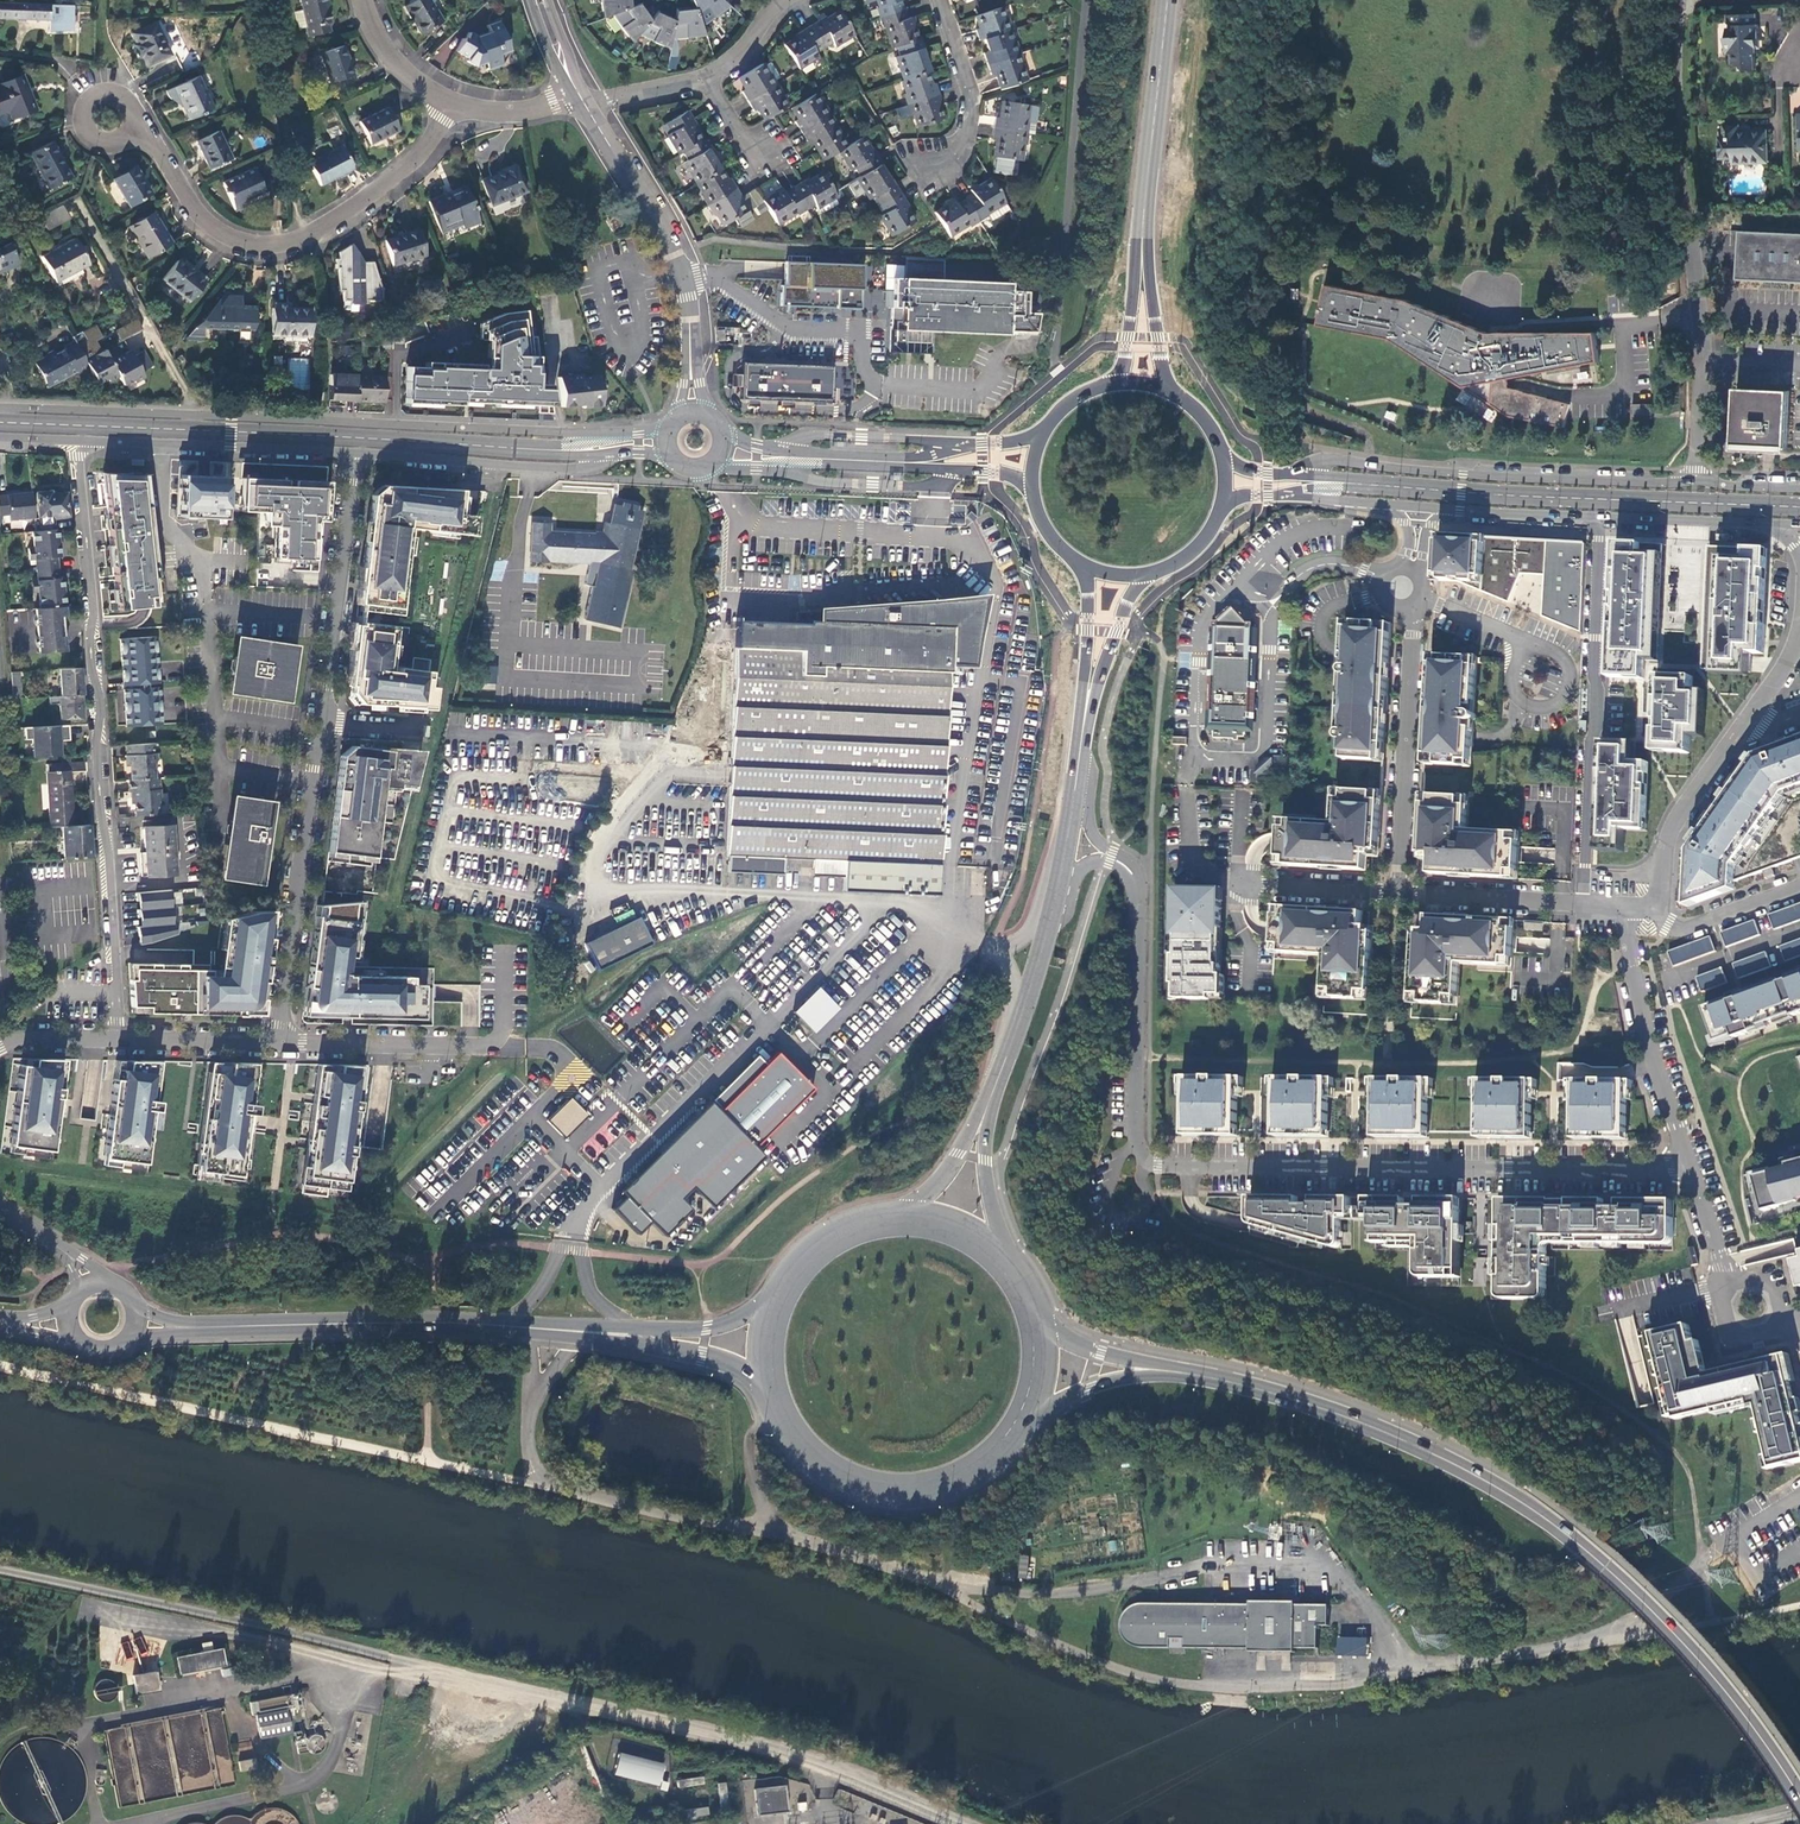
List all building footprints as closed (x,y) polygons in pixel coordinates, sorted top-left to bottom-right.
[(302,10),(307,27),(305,28),(307,36),(329,31),(328,22),(329,22),(325,4),(329,3),(328,0),(300,0),(302,10)] [(429,0),(414,0),(404,6),(420,34),(442,21),(429,0)] [(603,18),(613,14),(632,6),(632,0),(601,0),(603,18)] [(693,6),(701,27),(729,6),(722,1),(721,0),(691,0),(693,6)] [(878,17),(902,9),(900,0),(876,0),(878,7),(874,8),(878,17)] [(0,2),(0,18),(48,20),(48,31),(72,31),(72,22),(77,22),(77,16),(73,16),(73,5),(35,4),(0,2)] [(613,14),(632,42),(634,40),(639,34),(652,17),(641,3),(632,6),(613,14)] [(975,28),(979,39),(983,38),(1008,29),(1010,28),(1007,18),(1004,18),(1000,5),(975,14),(979,26),(975,28)] [(693,6),(675,8),(674,17),(671,39),(705,36),(701,27),(693,6)] [(885,25),(892,47),(896,45),(916,38),(909,17),(905,18),(902,9),(878,17),(881,26),(885,25)] [(299,29),(305,28),(307,27),(302,10),(295,12),(299,29)] [(639,34),(669,50),(671,39),(674,17),(658,10),(652,17),(639,34)] [(834,45),(853,33),(849,27),(840,12),(821,23),(819,20),(810,26),(824,48),(832,43),(834,45)] [(1757,13),(1728,14),(1728,21),(1733,24),(1734,35),(1725,36),(1726,50),(1731,51),(1732,62),(1740,63),(1747,68),(1756,68),(1755,51),(1758,51),(1758,39),(1760,39),(1760,23),(1757,23),(1757,13)] [(509,51),(500,21),(488,24),(491,31),(477,36),(470,32),(465,40),(462,38),(455,51),(468,58),(467,61),(474,65),(485,62),(488,69),(503,63),(499,54),(509,51)] [(170,55),(155,22),(131,33),(136,44),(133,45),(139,56),(141,55),(145,65),(170,55)] [(803,34),(784,46),(797,67),(817,56),(815,53),(824,48),(810,26),(801,31),(803,34)] [(983,52),(987,62),(1019,51),(1015,41),(1012,42),(1008,29),(983,38),(987,50),(983,52)] [(895,56),(903,79),(926,71),(927,71),(920,47),(923,46),(920,37),(916,38),(896,45),(898,55),(895,56)] [(639,44),(634,40),(632,42),(627,49),(633,53),(639,44)] [(344,45),(318,53),(328,84),(354,75),(348,57),(344,45)] [(995,72),(1001,88),(1025,80),(1020,64),(1022,62),(1019,51),(987,62),(990,73),(995,72)] [(768,62),(761,66),(767,75),(769,73),(772,78),(777,74),(768,62)] [(740,91),(747,101),(776,83),(772,78),(769,73),(767,75),(761,66),(760,64),(738,77),(745,88),(740,91)] [(930,83),(926,71),(903,79),(901,80),(905,92),(903,93),(906,104),(938,93),(935,82),(930,83)] [(198,76),(174,87),(179,100),(181,99),(190,118),(213,107),(198,76)] [(22,77),(0,86),(0,115),(9,112),(11,119),(35,110),(22,77)] [(757,107),(765,118),(771,114),(786,105),(779,94),(781,92),(776,83),(747,101),(752,110),(757,107)] [(176,101),(179,100),(174,87),(167,90),(170,97),(176,101)] [(794,120),(800,130),(828,112),(823,103),(820,104),(814,93),(792,107),(798,117),(794,120)] [(942,104),(938,93),(906,104),(910,115),(913,113),(917,126),(942,118),(938,105),(942,104)] [(995,116),(993,127),(1026,132),(1028,121),(1025,121),(1028,105),(1028,104),(1003,100),(1000,117),(995,116)] [(1037,106),(1028,105),(1025,121),(1028,121),(1035,122),(1037,106)] [(383,109),(358,121),(369,145),(399,131),(392,118),(387,107),(383,109)] [(667,134),(678,153),(682,151),(700,140),(688,120),(691,118),(686,110),(665,123),(669,132),(667,134)] [(810,137),(824,158),(839,149),(846,145),(832,124),(835,123),(828,112),(800,130),(806,140),(810,137)] [(1768,160),(1767,129),(1740,129),(1740,124),(1725,125),(1725,135),(1720,136),(1720,153),(1730,153),(1733,155),(1734,161),(1768,160)] [(299,126),(291,128),(293,137),(301,135),(299,126)] [(1024,144),(1026,132),(993,127),(992,139),(997,139),(995,156),(1019,160),(1022,143),(1024,144)] [(230,159),(218,132),(197,142),(210,169),(230,159)] [(873,155),(861,136),(846,145),(839,149),(851,168),(854,167),(859,175),(878,163),(881,161),(876,153),(873,155)] [(709,146),(704,137),(700,140),(682,151),(687,160),(684,162),(697,182),(719,168),(706,148),(709,146)] [(71,177),(51,142),(29,153),(48,189),(71,177)] [(341,145),(308,162),(320,187),(353,170),(341,145)] [(891,184),(878,163),(859,175),(856,177),(869,198),(872,196),(877,205),(899,191),(894,182),(891,184)] [(491,207),(527,193),(516,165),(515,166),(513,164),(500,169),(499,170),(499,172),(482,178),(480,180),(489,202),(491,207)] [(142,176),(136,166),(113,180),(129,206),(149,194),(140,177),(142,176)] [(702,196),(707,204),(735,187),(730,178),(726,180),(719,168),(697,182),(704,194),(702,196)] [(252,169),(222,183),(234,209),(247,204),(245,199),(262,192),(252,169)] [(816,206),(835,195),(833,191),(821,172),(802,184),(800,181),(791,187),(805,208),(813,203),(816,206)] [(152,193),(142,176),(140,177),(149,194),(152,193)] [(984,212),(1004,200),(990,178),(970,190),(972,193),(964,198),(978,220),(986,215),(984,212)] [(469,200),(464,187),(452,192),(445,194),(445,193),(429,199),(427,200),(441,234),(461,226),(463,230),(480,223),(470,200),(469,200)] [(740,194),(735,187),(707,204),(714,215),(716,214),(722,223),(733,217),(739,225),(751,218),(746,209),(744,210),(738,200),(742,198),(740,194)] [(753,187),(740,194),(742,198),(749,209),(762,201),(761,200),(753,187)] [(781,189),(761,200),(762,201),(775,223),(795,211),(796,213),(805,208),(791,187),(783,192),(781,189)] [(904,199),(899,191),(877,205),(882,213),(879,215),(892,234),(914,221),(901,200),(904,199)] [(953,201),(935,213),(940,222),(948,234),(967,222),(969,225),(978,220),(964,198),(955,204),(953,201)] [(61,207),(40,218),(41,220),(45,227),(47,230),(67,219),(61,207)] [(173,241),(154,211),(127,226),(147,257),(173,241)] [(622,225),(616,216),(606,222),(612,231),(622,225)] [(31,234),(45,227),(41,220),(27,227),(31,234)] [(415,229),(383,239),(392,267),(426,256),(417,229),(415,229)] [(1742,231),(1739,279),(1799,283),(1799,235),(1742,231)] [(75,238),(42,257),(53,278),(68,271),(70,274),(80,269),(89,264),(75,238)] [(338,252),(338,259),(341,259),(345,267),(351,267),(351,269),(362,269),(362,262),(363,262),(352,243),(338,252)] [(1,268),(2,272),(19,264),(8,244),(0,248),(0,268),(1,268)] [(931,328),(1029,332),(1036,313),(1024,313),(1025,292),(1009,291),(1009,286),(943,282),(943,280),(944,257),(905,255),(904,277),(893,276),(892,289),(884,289),(884,301),(892,301),(889,352),(894,352),(895,341),(904,342),(903,352),(929,353),(931,331),(931,328)] [(163,279),(189,300),(205,281),(191,269),(193,267),(185,260),(183,263),(179,259),(163,279)] [(363,262),(362,262),(362,269),(351,269),(351,267),(345,267),(341,259),(338,259),(336,259),(336,268),(338,268),(339,290),(343,290),(344,300),(348,300),(349,303),(359,303),(366,303),(366,300),(381,300),(381,291),(372,262),(363,262)] [(860,289),(861,263),(786,261),(785,285),(781,284),(781,305),(858,308),(859,289),(860,289)] [(83,273),(80,269),(70,274),(68,271),(53,278),(58,287),(83,273)] [(1401,300),(1327,286),(1318,329),(1390,341),(1510,417),(1565,428),(1570,404),(1509,389),(1506,380),(1600,363),(1594,333),(1486,334),(1401,300)] [(253,333),(253,306),(234,305),(244,288),(227,288),(192,332),(203,333),(204,327),(229,328),(229,332),(238,333),(238,339),(248,339),(249,333),(253,333)] [(359,309),(359,303),(349,303),(348,300),(344,300),(344,310),(359,309)] [(307,337),(308,308),(288,308),(288,304),(274,304),(274,307),(272,307),(271,335),(307,337)] [(437,368),(407,367),(405,400),(437,402),(437,404),(461,405),(461,399),(469,400),(469,402),(495,404),(495,401),(527,403),(527,405),(538,405),(538,413),(552,413),(549,385),(535,384),(536,373),(532,373),(533,356),(532,356),(527,319),(526,311),(504,313),(495,317),(485,321),(484,340),(494,340),(492,369),(482,368),(482,365),(438,362),(437,368)] [(136,320),(114,331),(120,341),(142,329),(136,320)] [(74,340),(84,361),(102,351),(96,341),(102,337),(95,325),(81,332),(72,337),(74,340)] [(383,349),(392,347),(392,333),(382,335),(368,338),(369,346),(383,345),(383,349)] [(79,377),(90,371),(84,361),(74,340),(63,346),(64,349),(55,354),(52,350),(45,354),(46,355),(33,362),(47,388),(76,372),(79,377)] [(109,381),(118,376),(110,360),(105,350),(102,351),(84,361),(90,371),(97,385),(108,378),(109,381)] [(129,350),(110,360),(118,376),(123,385),(126,384),(132,380),(134,384),(145,378),(142,372),(153,366),(144,350),(133,356),(129,350)] [(831,384),(831,366),(742,363),(740,399),(830,403),(830,399),(831,384)] [(357,374),(330,373),(329,401),(356,402),(357,374)] [(557,376),(561,408),(565,408),(564,407),(572,406),(572,407),(578,406),(581,406),(583,409),(601,407),(598,374),(581,376),(580,373),(557,376)] [(385,376),(357,374),(356,402),(384,403),(385,376)] [(1790,391),(1736,388),(1733,445),(1765,446),(1771,447),(1787,448),(1790,391)] [(1652,417),(1651,403),(1631,404),(1632,418),(1652,417)] [(205,498),(205,488),(226,489),(227,462),(174,460),(173,497),(186,498),(186,495),(196,496),(196,498),(205,498)] [(114,580),(117,610),(138,607),(152,606),(159,605),(152,539),(145,474),(111,473),(102,473),(106,510),(114,580)] [(327,482),(241,478),(239,511),(259,512),(264,512),(263,525),(274,526),(272,557),(311,559),(313,520),(323,521),(326,488),(327,482)] [(383,486),(371,495),(358,604),(363,605),(362,611),(372,612),(374,612),(381,613),(383,613),(401,615),(403,592),(401,592),(405,562),(406,555),(410,555),(413,537),(408,536),(410,529),(416,529),(427,531),(470,535),(472,536),(475,516),(463,514),(458,514),(462,490),(437,489),(437,492),(437,495),(427,494),(427,491),(428,488),(383,486)] [(68,517),(66,493),(52,494),(51,491),(36,492),(39,531),(55,529),(54,518),(68,517)] [(34,517),(32,493),(0,496),(0,515),(9,514),(10,519),(34,517)] [(531,522),(528,562),(548,563),(548,562),(589,564),(584,585),(591,586),(584,620),(601,624),(620,629),(631,569),(628,568),(644,511),(637,510),(638,506),(621,502),(620,506),(613,504),(609,523),(603,522),(601,532),(594,531),(594,533),(550,531),(551,523),(531,522)] [(35,570),(58,568),(57,557),(60,556),(58,533),(58,529),(55,529),(39,531),(31,532),(32,547),(27,548),(29,561),(34,560),(35,570)] [(1444,538),(1438,538),(1435,583),(1441,583),(1444,538)] [(1485,540),(1444,538),(1441,583),(1463,584),(1463,586),(1482,594),(1485,540)] [(1541,543),(1485,540),(1482,594),(1510,605),(1521,576),(1539,577),(1545,577),(1547,544),(1541,543)] [(1585,546),(1547,544),(1545,577),(1543,619),(1581,635),(1585,546)] [(1665,545),(1614,544),(1610,678),(1646,679),(1646,662),(1660,662),(1665,545)] [(1741,549),(1709,548),(1704,670),(1715,671),(1715,675),(1751,677),(1752,654),(1765,654),(1769,550),(1741,549)] [(38,608),(57,607),(65,606),(62,578),(58,578),(58,568),(35,570),(36,579),(31,580),(32,593),(37,593),(38,608)] [(949,663),(972,664),(980,615),(977,605),(974,603),(966,600),(796,612),(796,623),(736,621),(734,666),(729,786),(726,855),(728,855),(728,872),(783,874),(783,870),(798,871),(798,858),(811,859),(811,876),(843,877),(843,891),(939,895),(940,865),(941,865),(949,663)] [(65,616),(65,606),(57,607),(58,616),(65,616)] [(58,616),(57,607),(38,608),(34,608),(36,632),(38,653),(61,651),(60,644),(60,636),(61,636),(60,629),(60,621),(58,621),(58,616)] [(1212,656),(1209,731),(1214,731),(1214,734),(1212,734),(1211,738),(1213,738),(1213,741),(1234,742),(1234,743),(1235,744),(1238,744),(1239,743),(1239,740),(1245,740),(1245,738),(1247,738),(1247,734),(1245,734),(1245,732),(1249,733),(1252,657),(1249,657),(1249,653),(1249,648),(1252,648),(1253,626),(1247,626),(1234,611),(1219,625),(1213,624),(1212,647),(1215,647),(1215,651),(1215,656),(1212,656)] [(382,624),(361,621),(361,624),(359,639),(357,639),(355,649),(353,648),(352,657),(359,658),(358,664),(351,663),(349,684),(351,685),(350,691),(359,702),(399,705),(400,704),(407,704),(407,707),(426,708),(431,708),(433,698),(426,697),(428,685),(429,677),(430,670),(413,668),(401,667),(400,672),(397,671),(390,670),(396,625),(382,624)] [(1392,626),(1346,623),(1344,646),(1344,661),(1339,738),(1339,739),(1340,741),(1341,742),(1342,743),(1343,743),(1345,743),(1344,760),(1385,762),(1392,626)] [(157,662),(156,636),(119,639),(121,672),(122,678),(122,685),(138,684),(138,688),(122,689),(125,725),(125,727),(145,725),(157,725),(161,724),(160,712),(159,689),(159,687),(148,687),(147,683),(158,683),(158,676),(157,662)] [(288,703),(297,645),(235,636),(226,693),(288,703)] [(1431,657),(1425,767),(1471,769),(1472,753),(1472,744),(1473,738),(1473,724),(1474,723),(1475,723),(1476,722),(1476,721),(1476,719),(1476,718),(1476,717),(1475,716),(1474,715),(1477,660),(1431,657)] [(58,669),(59,696),(83,695),(81,668),(58,669)] [(11,672),(13,699),(22,698),(20,671),(11,672)] [(1694,677),(1657,675),(1655,752),(1691,754),(1691,736),(1704,737),(1706,691),(1694,691),(1694,677)] [(59,696),(60,720),(84,718),(83,695),(59,696)] [(16,725),(16,713),(8,714),(8,717),(3,717),(4,726),(16,725)] [(33,739),(33,757),(61,756),(59,741),(70,739),(69,725),(25,727),(26,740),(33,739)] [(1187,740),(1172,740),(1172,747),(1187,748),(1187,740)] [(1636,743),(1603,741),(1598,851),(1625,853),(1626,830),(1647,831),(1651,762),(1634,762),(1636,743)] [(1782,749),(1772,753),(1761,758),(1695,850),(1694,897),(1694,906),(1741,889),(1741,880),(1795,860),(1799,858),(1799,742),(1782,749)] [(128,766),(130,781),(155,779),(154,763),(158,759),(157,753),(154,753),(152,743),(147,743),(125,745),(126,755),(124,755),(125,766),(128,766)] [(351,746),(340,755),(339,767),(328,851),(373,857),(377,821),(380,804),(382,786),(397,788),(411,790),(421,750),(413,750),(410,750),(410,749),(402,749),(389,748),(389,751),(351,746)] [(47,772),(70,771),(71,772),(86,771),(85,761),(70,762),(61,763),(46,764),(47,772)] [(1257,769),(1257,777),(1273,777),(1273,762),(1265,761),(1257,769)] [(70,771),(47,772),(45,772),(48,827),(62,826),(74,825),(71,772),(70,771)] [(133,804),(134,816),(160,815),(159,801),(162,798),(160,779),(155,779),(130,781),(128,781),(129,792),(130,792),(131,802),(131,804),(133,804)] [(1367,872),(1368,857),(1380,858),(1383,793),(1336,792),(1334,825),(1282,822),(1281,834),(1281,842),(1279,865),(1367,872)] [(261,886),(274,802),(262,800),(244,797),(231,795),(222,856),(219,879),(229,881),(251,884),(261,886)] [(1469,800),(1423,797),(1420,856),(1432,856),(1430,877),(1517,881),(1518,879),(1519,855),(1520,836),(1467,833),(1469,800)] [(62,826),(64,859),(91,857),(91,849),(89,824),(74,825),(62,826)] [(176,876),(173,824),(141,826),(143,850),(143,853),(140,853),(141,876),(145,876),(145,878),(176,876)] [(1223,938),(1224,889),(1176,888),(1176,903),(1175,937),(1179,937),(1179,955),(1175,955),(1174,987),(1178,987),(1177,1001),(1212,1002),(1212,997),(1224,997),(1225,978),(1221,978),(1221,967),(1218,967),(1219,938),(1223,938)] [(136,910),(173,907),(172,890),(135,892),(136,910)] [(323,890),(321,905),(339,904),(340,892),(323,890)] [(339,904),(321,905),(317,905),(315,916),(302,1015),(342,1016),(347,1016),(352,1017),(420,1018),(421,984),(409,984),(410,977),(353,975),(343,975),(345,956),(351,957),(356,922),(359,902),(339,904)] [(1770,915),(1775,931),(1799,921),(1799,904),(1770,915)] [(173,907),(136,910),(137,927),(175,924),(173,907)] [(1364,914),(1277,909),(1276,930),(1275,944),(1274,955),(1327,958),(1325,1000),(1370,1003),(1374,936),(1363,935),(1364,914)] [(254,912),(224,919),(218,966),(217,976),(209,975),(209,970),(192,970),(192,1013),(241,1014),(241,1017),(259,1017),(260,1015),(262,1015),(265,1000),(262,999),(268,952),(274,911),(254,912)] [(651,943),(638,916),(584,943),(597,969),(651,943)] [(1454,920),(1428,918),(1427,939),(1421,938),(1421,954),(1415,954),(1412,997),(1422,997),(1422,1005),(1447,1007),(1448,999),(1458,999),(1460,966),(1460,961),(1479,962),(1479,967),(1504,968),(1505,960),(1513,961),(1515,931),(1507,930),(1508,922),(1466,920),(1466,926),(1454,925),(1454,920)] [(1756,920),(1722,933),(1727,948),(1761,935),(1756,920)] [(175,924),(137,927),(139,944),(178,933),(175,924)] [(1544,926),(1526,925),(1525,933),(1543,934),(1544,926)] [(1711,937),(1669,953),(1674,968),(1717,952),(1711,937)] [(1781,947),(1787,962),(1799,957),(1799,940),(1781,947)] [(1767,952),(1734,964),(1740,979),(1773,967),(1767,952)] [(1513,961),(1505,960),(1504,968),(1512,969),(1513,961)] [(184,965),(128,963),(131,1013),(174,1013),(177,1013),(192,1013),(192,970),(184,969),(184,965)] [(1723,968),(1697,978),(1703,993),(1728,983),(1723,968)] [(1792,1016),(1799,1013),(1799,972),(1787,976),(1788,980),(1780,982),(1779,979),(1737,995),(1738,998),(1722,1004),(1721,1001),(1703,1007),(1715,1041),(1732,1035),(1733,1038),(1759,1028),(1758,1026),(1791,1013),(1792,1016)] [(795,1012),(815,1033),(841,1008),(821,987),(795,1012)] [(1422,997),(1412,997),(1412,1005),(1422,1005),(1422,997)] [(1458,999),(1448,999),(1447,1007),(1457,1007),(1458,999)] [(623,1196),(611,1208),(637,1234),(649,1222),(663,1235),(690,1208),(679,1198),(690,1187),(711,1207),(763,1155),(757,1149),(815,1091),(776,1051),(717,1110),(708,1100),(618,1190),(623,1196)] [(31,1066),(19,1065),(9,1145),(49,1151),(56,1102),(57,1098),(66,1099),(67,1089),(59,1089),(63,1059),(32,1059),(31,1066)] [(156,1061),(127,1060),(125,1070),(119,1069),(118,1079),(112,1079),(108,1109),(101,1157),(143,1163),(147,1127),(152,1128),(156,1101),(151,1100),(156,1061)] [(253,1063),(210,1062),(201,1124),(194,1179),(217,1182),(218,1178),(243,1181),(251,1115),(253,1104),(248,1103),(253,1063)] [(361,1066),(317,1064),(313,1099),(300,1193),(323,1196),(324,1193),(344,1196),(361,1066)] [(1244,1078),(1181,1077),(1181,1097),(1186,1097),(1185,1136),(1239,1137),(1240,1098),(1244,1098),(1244,1094),(1244,1078)] [(1335,1080),(1271,1079),(1271,1098),(1276,1098),(1275,1138),(1329,1139),(1330,1099),(1334,1099),(1334,1095),(1335,1080)] [(1404,1080),(1371,1079),(1371,1095),(1371,1099),(1376,1099),(1375,1139),(1429,1139),(1430,1100),(1434,1100),(1434,1099),(1434,1081),(1404,1080)] [(1538,1082),(1474,1081),(1474,1100),(1479,1100),(1478,1140),(1532,1141),(1533,1101),(1537,1101),(1537,1095),(1537,1092),(1538,1082)] [(1633,1082),(1570,1081),(1569,1096),(1569,1101),(1574,1101),(1573,1140),(1627,1141),(1628,1102),(1632,1102),(1633,1082)] [(569,1097),(546,1120),(563,1137),(587,1114),(584,1112),(569,1097)] [(289,1110),(288,1119),(299,1121),(300,1112),(289,1110)] [(1756,1177),(1759,1191),(1762,1190),(1765,1199),(1762,1200),(1765,1211),(1799,1202),(1799,1200),(1799,1199),(1799,1161),(1789,1164),(1790,1168),(1756,1177)] [(1299,1196),(1254,1196),(1254,1208),(1249,1208),(1249,1218),(1249,1220),(1249,1221),(1250,1222),(1251,1222),(1333,1246),(1335,1246),(1336,1246),(1338,1246),(1339,1245),(1341,1242),(1341,1219),(1341,1214),(1350,1214),(1350,1210),(1350,1196),(1313,1196),(1313,1205),(1299,1205),(1299,1196)] [(1313,1196),(1299,1196),(1299,1205),(1313,1205),(1313,1196)] [(1424,1276),(1458,1277),(1459,1206),(1451,1206),(1451,1198),(1419,1198),(1419,1206),(1405,1206),(1405,1197),(1366,1197),(1366,1210),(1366,1214),(1375,1214),(1375,1219),(1375,1242),(1417,1242),(1417,1266),(1424,1266),(1424,1276)] [(1419,1206),(1419,1198),(1405,1197),(1405,1206),(1419,1206)] [(1459,1198),(1451,1198),(1451,1206),(1459,1206),(1459,1198)] [(1664,1218),(1664,1200),(1618,1200),(1618,1208),(1604,1208),(1604,1200),(1569,1199),(1569,1201),(1552,1200),(1552,1199),(1510,1198),(1509,1216),(1499,1216),(1499,1256),(1498,1288),(1505,1288),(1505,1298),(1538,1299),(1538,1288),(1545,1288),(1545,1243),(1545,1236),(1580,1236),(1580,1243),(1654,1244),(1654,1237),(1672,1237),(1672,1218),(1664,1218)] [(1509,1216),(1510,1198),(1499,1198),(1499,1216),(1509,1216)] [(1618,1200),(1604,1200),(1604,1208),(1618,1208),(1618,1200)] [(1672,1200),(1664,1200),(1664,1218),(1672,1218),(1672,1200)] [(1341,1214),(1341,1219),(1375,1219),(1375,1214),(1366,1214),(1366,1210),(1363,1210),(1363,1207),(1353,1207),(1353,1210),(1350,1210),(1350,1214),(1341,1214)] [(261,1220),(253,1222),(255,1231),(262,1229),(261,1220)] [(1686,1249),(1691,1267),(1698,1265),(1693,1248),(1686,1249)] [(1689,1325),(1654,1334),(1674,1416),(1677,1415),(1678,1419),(1718,1432),(1751,1402),(1753,1409),(1759,1407),(1774,1468),(1799,1462),(1799,1424),(1784,1356),(1708,1374),(1705,1362),(1700,1341),(1694,1343),(1689,1325)] [(1607,1544),(1613,1536),(1606,1530),(1599,1538),(1607,1544)] [(1031,1557),(1022,1556),(1021,1579),(1029,1579),(1031,1557)] [(1580,1577),(1587,1569),(1579,1562),(1572,1570),(1580,1577)] [(1137,1647),(1143,1648),(1171,1649),(1172,1639),(1185,1639),(1185,1649),(1203,1649),(1203,1643),(1212,1643),(1212,1649),(1251,1649),(1251,1652),(1296,1653),(1296,1649),(1319,1649),(1320,1626),(1330,1626),(1330,1605),(1297,1605),(1297,1602),(1251,1602),(1251,1604),(1212,1604),(1212,1610),(1203,1610),(1203,1604),(1158,1604),(1144,1603),(1138,1604),(1132,1607),(1127,1612),(1124,1618),(1122,1624),(1123,1631),(1125,1637),(1130,1643),(1133,1645),(1137,1647)] [(1335,1654),(1366,1657),(1368,1638),(1336,1636),(1335,1654)] [(122,1658),(145,1653),(142,1639),(119,1643),(122,1658)] [(221,1646),(177,1655),(180,1672),(224,1664),(221,1646)] [(137,1693),(158,1688),(155,1670),(133,1674),(137,1693)] [(110,1681),(104,1680),(99,1682),(96,1687),(95,1692),(97,1697),(101,1701),(107,1702),(112,1700),(115,1695),(116,1690),(114,1684),(110,1681)] [(293,1694),(250,1702),(253,1716),(256,1715),(261,1738),(291,1733),(286,1706),(295,1705),(293,1694)] [(221,1707),(106,1729),(121,1806),(235,1785),(221,1707)] [(619,1754),(616,1776),(661,1784),(665,1762),(619,1754)] [(255,1758),(238,1761),(240,1770),(256,1767),(255,1758)] [(106,1770),(97,1769),(96,1776),(95,1779),(96,1782),(99,1784),(103,1784),(105,1781),(106,1778),(106,1770)] [(701,1773),(676,1776),(677,1783),(702,1780),(701,1773)] [(728,1803),(725,1778),(718,1779),(720,1804),(728,1803)] [(756,1810),(784,1807),(781,1783),(753,1786),(756,1810)] [(706,1803),(682,1806),(683,1814),(707,1810),(706,1803)] [(252,1816),(198,1823),(253,1823),(252,1816)]
